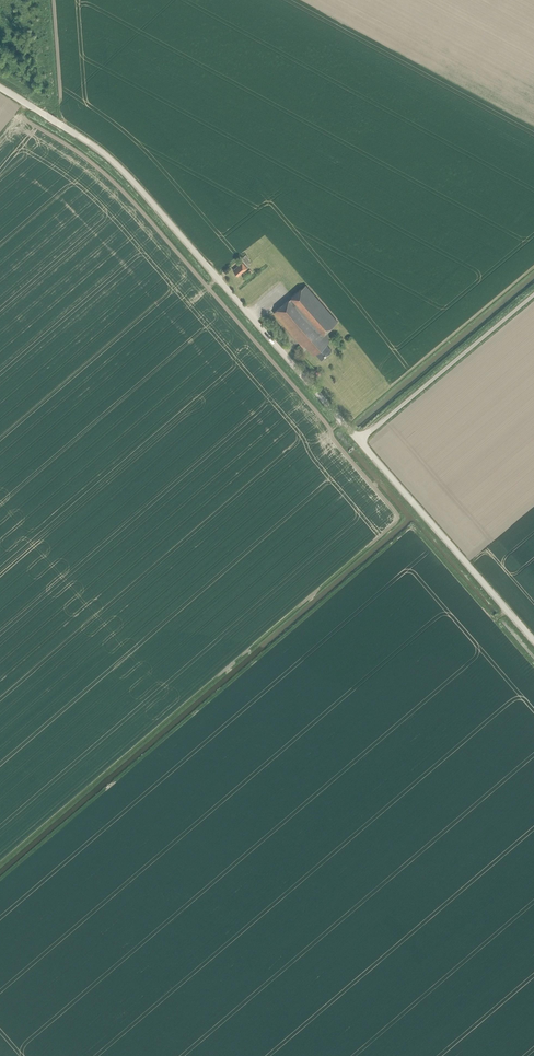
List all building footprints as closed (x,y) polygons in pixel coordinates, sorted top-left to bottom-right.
[(242,258),(248,265),(250,263),(247,259),(249,258),(246,255),(242,258)] [(244,270),(244,271),(247,268),(242,262),(233,270),(238,275),(244,270)] [(316,353),(322,359),(332,350),(326,344),(329,342),(327,334),(325,332),(338,322),(306,285),(274,312),(304,346),(305,345),(314,355),(316,353)]
